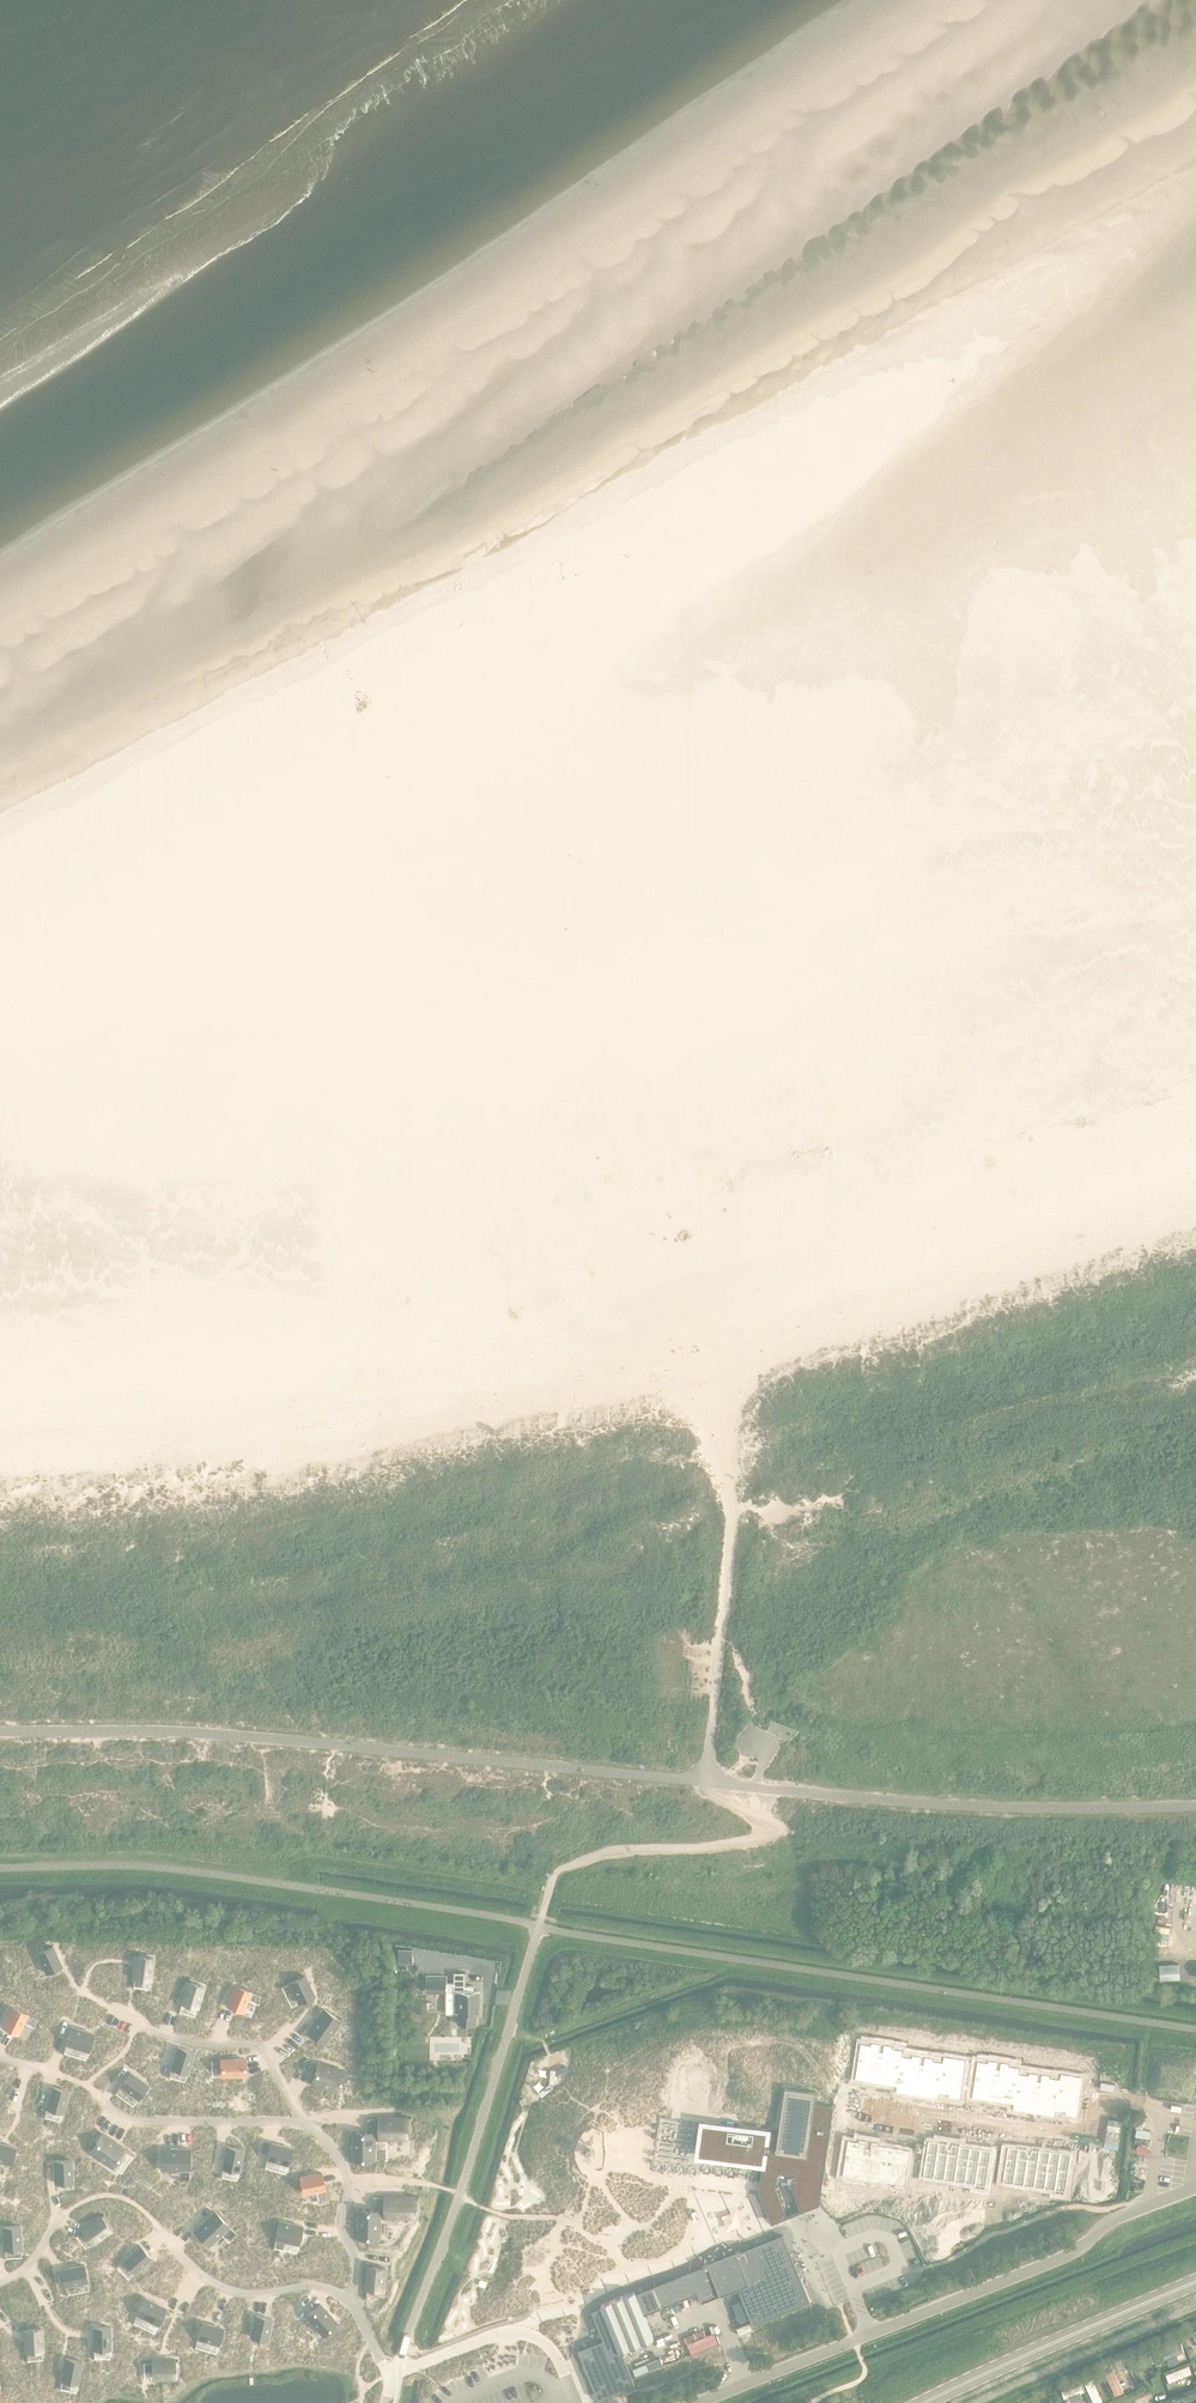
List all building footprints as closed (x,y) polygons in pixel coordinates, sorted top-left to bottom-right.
[(52,1946),(37,1953),(46,1973),(61,1966),(52,1946)] [(152,1957),(136,1955),(134,1977),(150,1979),(152,1957)] [(1159,1964),(1159,1980),(1179,1979),(1179,1975),(1179,1963),(1159,1964)] [(453,1989),(453,2014),(459,2014),(459,2024),(476,2024),(476,2014),(479,2014),(479,1991),(474,1991),(474,1985),(465,1985),(465,1972),(454,1972),(453,1983),(446,1982),(446,1976),(426,1976),(426,1992),(446,1992),(446,1989),(453,1989)] [(304,1975),(289,1983),(298,2002),(314,1995),(304,1975)] [(187,1981),(181,2002),(196,2007),(203,1986),(187,1981)] [(236,1985),(227,2005),(242,2012),(248,1997),(250,1991),(236,1985)] [(27,2013),(12,2006),(3,2026),(18,2033),(27,2013)] [(341,2021),(324,2008),(307,2031),(325,2044),(341,2021)] [(72,2027),(66,2044),(88,2051),(94,2034),(72,2027)] [(859,2043),(854,2079),(865,2080),(869,2044),(859,2043)] [(869,2044),(865,2080),(876,2082),(880,2045),(869,2044)] [(880,2045),(876,2082),(887,2083),(891,2047),(880,2045)] [(178,2046),(171,2068),(187,2073),(193,2051),(178,2046)] [(891,2047),(887,2083),(898,2084),(901,2053),(902,2048),(891,2047)] [(945,2058),(942,2089),(952,2090),(956,2054),(946,2052),(945,2058)] [(898,2084),(897,2090),(908,2091),(912,2055),(901,2053),(898,2084)] [(956,2054),(952,2090),(963,2091),(967,2055),(956,2054)] [(912,2055),(908,2091),(919,2092),(923,2056),(912,2055)] [(923,2056),(919,2092),(930,2093),(934,2057),(923,2056)] [(979,2056),(976,2092),(987,2093),(990,2057),(979,2056)] [(934,2057),(930,2093),(941,2094),(942,2089),(945,2058),(934,2057)] [(990,2057),(987,2093),(997,2095),(1001,2058),(990,2057)] [(245,2058),(220,2059),(221,2076),(246,2075),(245,2058)] [(1001,2058),(997,2095),(1008,2096),(1012,2059),(1001,2058)] [(1012,2059),(1008,2096),(1019,2097),(1022,2066),(1023,2060),(1012,2059)] [(318,2062),(311,2082),(338,2091),(345,2071),(318,2062)] [(1066,2071),(1063,2101),(1074,2102),(1077,2066),(1066,2065),(1066,2071)] [(1019,2097),(1019,2102),(1029,2103),(1033,2067),(1022,2066),(1019,2097)] [(1077,2066),(1074,2102),(1084,2103),(1088,2067),(1077,2066)] [(1033,2067),(1029,2103),(1040,2105),(1044,2068),(1033,2067)] [(1044,2068),(1040,2105),(1051,2106),(1055,2069),(1044,2068)] [(1055,2069),(1051,2106),(1062,2107),(1063,2101),(1066,2071),(1055,2069)] [(130,2072),(120,2085),(138,2098),(148,2085),(130,2072)] [(52,2086),(46,2108),(62,2112),(68,2091),(52,2086)] [(749,2163),(762,2164),(760,2180),(758,2191),(760,2194),(761,2194),(763,2200),(772,2221),(779,2218),(808,2207),(818,2203),(832,2106),(814,2104),(816,2091),(784,2087),(778,2134),(717,2125),(702,2123),(698,2155),(724,2159),(724,2161),(749,2165),(749,2163)] [(371,2132),(353,2132),(353,2160),(375,2160),(374,2139),(408,2138),(407,2117),(368,2118),(368,2126),(371,2126),(371,2132)] [(125,2150),(102,2133),(90,2150),(113,2167),(125,2150)] [(929,2138),(925,2174),(936,2176),(940,2140),(929,2138)] [(847,2140),(842,2176),(853,2178),(858,2141),(847,2140)] [(940,2140),(936,2176),(946,2177),(951,2141),(940,2140)] [(858,2141),(853,2178),(864,2179),(869,2143),(858,2141)] [(951,2141),(946,2177),(957,2178),(962,2142),(951,2141)] [(271,2142),(266,2158),(288,2164),(292,2149),(271,2142)] [(962,2142),(957,2178),(968,2180),(973,2143),(962,2142)] [(1010,2142),(1006,2178),(1017,2180),(1021,2143),(1010,2142)] [(869,2143),(864,2179),(875,2180),(880,2144),(869,2143)] [(973,2143),(968,2180),(979,2181),(983,2145),(973,2143)] [(1021,2143),(1017,2180),(1028,2181),(1032,2145),(1021,2143)] [(11,2163),(15,2148),(0,2144),(0,2160),(11,2163)] [(880,2144),(875,2180),(886,2182),(891,2146),(880,2144)] [(983,2145),(979,2181),(990,2182),(994,2146),(983,2145)] [(1032,2145),(1028,2181),(1039,2182),(1043,2146),(1032,2145)] [(242,2149),(227,2146),(222,2168),(238,2171),(242,2149)] [(891,2146),(886,2182),(897,2183),(901,2147),(891,2146)] [(1043,2146),(1039,2182),(1049,2184),(1054,2147),(1043,2146)] [(901,2147),(897,2183),(908,2184),(912,2148),(901,2147)] [(1054,2147),(1049,2184),(1060,2185),(1065,2149),(1054,2147)] [(189,2148),(161,2148),(161,2169),(189,2170),(189,2148)] [(1065,2149),(1060,2185),(1071,2186),(1075,2150),(1065,2149)] [(71,2160),(54,2161),(55,2183),(72,2182),(71,2160)] [(322,2173),(300,2177),(303,2193),(319,2190),(325,2188),(322,2173)] [(359,2209),(358,2237),(380,2238),(380,2217),(413,2217),(413,2196),(374,2195),(374,2204),(377,2204),(377,2210),(359,2209)] [(229,2226),(214,2211),(194,2230),(209,2246),(229,2226)] [(101,2216),(83,2229),(92,2242),(110,2229),(101,2216)] [(279,2221),(275,2238),(298,2243),(302,2226),(279,2221)] [(19,2225),(3,2226),(4,2248),(20,2247),(19,2225)] [(633,2378),(622,2351),(653,2338),(644,2314),(656,2309),(698,2293),(701,2302),(720,2295),(737,2288),(738,2289),(751,2322),(753,2325),(809,2302),(810,2302),(799,2273),(791,2253),(783,2235),(741,2252),(740,2249),(703,2264),(704,2267),(649,2288),(641,2292),(636,2294),(634,2291),(616,2298),(601,2304),(602,2307),(593,2311),(605,2339),(579,2350),(587,2367),(589,2372),(591,2371),(600,2393),(622,2384),(623,2388),(635,2384),(633,2378)] [(150,2257),(140,2245),(123,2260),(134,2272),(150,2257)] [(83,2265),(62,2270),(65,2285),(87,2281),(83,2265)] [(382,2289),(385,2268),(369,2266),(367,2288),(382,2289)] [(488,2281),(479,2277),(476,2284),(484,2288),(488,2281)] [(145,2297),(136,2313),(157,2324),(166,2308),(145,2297)] [(687,2299),(678,2302),(681,2310),(690,2306),(687,2299)] [(337,2322),(319,2303),(305,2316),(323,2335),(337,2322)] [(256,2315),(250,2336),(266,2340),(271,2319),(256,2315)] [(202,2322),(198,2338),(218,2344),(223,2328),(202,2322)] [(110,2327),(93,2327),(94,2349),(110,2349),(110,2327)] [(41,2328),(25,2329),(26,2351),(42,2350),(41,2328)] [(713,2331),(686,2342),(690,2351),(716,2341),(713,2331)] [(1180,2342),(1160,2351),(1162,2357),(1183,2348),(1180,2342)] [(1149,2354),(1131,2363),(1134,2370),(1153,2362),(1149,2354)] [(66,2358),(61,2379),(77,2383),(82,2361),(66,2358)] [(660,2358),(647,2363),(650,2369),(662,2364),(661,2362),(660,2358)] [(175,2376),(174,2360),(153,2361),(153,2377),(175,2376)] [(1185,2365),(1165,2373),(1168,2380),(1188,2372),(1185,2365)] [(1113,2369),(1105,2372),(1114,2394),(1123,2390),(1113,2369)] [(1090,2378),(1083,2382),(1093,2401),(1099,2397),(1090,2378)] [(1145,2381),(1138,2384),(1141,2390),(1147,2387),(1145,2381)] [(1081,2383),(1060,2390),(1063,2397),(1083,2390),(1081,2383)]
